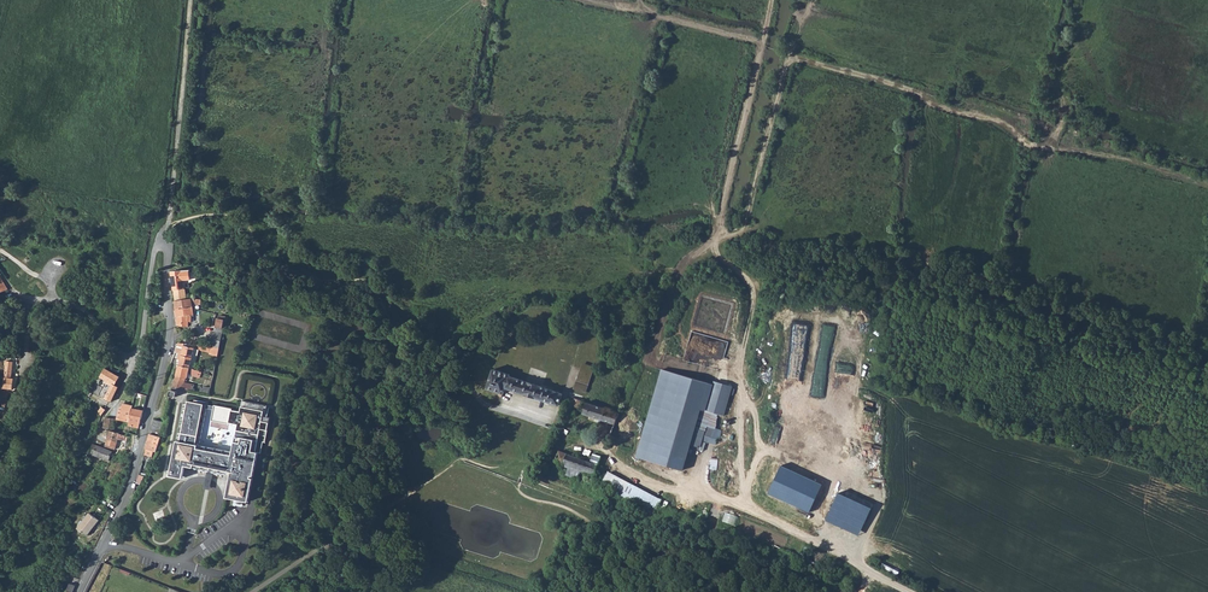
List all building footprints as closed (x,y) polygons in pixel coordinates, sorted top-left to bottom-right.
[(190,270),(172,272),(174,290),(185,289),(184,280),(191,279),(190,270)] [(185,289),(174,290),(175,301),(186,300),(185,289)] [(186,300),(175,301),(176,308),(193,307),(192,304),(201,304),(202,299),(192,299),(186,300)] [(193,307),(176,308),(178,325),(188,327),(189,322),(192,322),(192,318),(191,315),(194,315),(193,307)] [(217,318),(215,333),(222,334),(225,320),(217,318)] [(212,332),(210,346),(219,348),(222,334),(215,333),(212,332)] [(723,380),(733,350),(696,337),(685,368),(723,380)] [(185,346),(176,344),(173,352),(182,355),(180,364),(194,369),(199,350),(210,352),(209,354),(217,356),(219,348),(210,346),(200,345),(185,343),(185,346)] [(6,361),(3,388),(13,389),(14,379),(11,378),(13,362),(6,361)] [(177,375),(173,387),(192,390),(193,384),(185,383),(186,377),(187,378),(189,372),(198,376),(199,375),(201,375),(202,372),(197,370),(194,369),(180,364),(177,375)] [(594,368),(584,365),(582,372),(586,373),(584,379),(580,377),(576,389),(586,392),(594,368)] [(105,368),(100,377),(112,384),(105,398),(111,402),(118,387),(115,385),(120,377),(105,368)] [(510,375),(494,369),(487,388),(499,392),(499,393),(499,394),(499,395),(500,395),(500,396),(501,397),(502,397),(505,388),(535,398),(559,405),(563,394),(539,386),(529,382),(509,376),(510,375)] [(662,370),(637,456),(683,470),(689,447),(701,409),(717,414),(724,416),(732,387),(714,382),(713,385),(662,370)] [(5,407),(8,393),(0,391),(0,406),(5,407)] [(574,398),(571,405),(580,408),(582,401),(574,398)] [(222,478),(223,470),(229,471),(230,468),(232,468),(226,497),(248,502),(253,478),(251,478),(251,476),(253,476),(258,453),(261,453),(263,442),(265,442),(270,417),(265,416),(267,406),(243,401),(241,412),(232,410),(232,408),(214,405),(214,406),(188,401),(188,404),(184,403),(177,439),(180,439),(180,441),(177,441),(170,476),(183,478),(185,466),(199,468),(198,473),(201,473),(201,470),(203,471),(202,474),(208,475),(209,467),(214,467),(212,476),(218,477),(218,474),(220,474),(219,477),(222,478)] [(619,413),(586,402),(583,413),(615,424),(619,413)] [(119,408),(117,419),(130,422),(133,408),(133,406),(124,403),(123,405),(119,408)] [(144,410),(133,408),(130,422),(130,425),(139,428),(144,410)] [(701,409),(689,447),(699,450),(701,440),(715,445),(717,439),(720,440),(721,431),(715,429),(717,414),(701,409)] [(106,417),(103,428),(114,430),(117,420),(106,417)] [(152,423),(149,436),(158,438),(160,432),(158,432),(160,425),(152,423)] [(110,431),(105,446),(115,449),(118,439),(125,440),(126,435),(120,434),(120,433),(110,431)] [(149,436),(144,452),(151,454),(151,453),(153,453),(158,438),(149,436)] [(93,444),(89,453),(109,461),(112,451),(93,444)] [(559,452),(556,463),(569,468),(582,473),(596,478),(598,466),(602,458),(593,455),(590,464),(559,452)] [(779,465),(768,489),(820,515),(830,492),(779,465)] [(582,473),(569,468),(566,476),(579,481),(582,473)] [(600,484),(653,513),(660,501),(606,472),(600,484)] [(90,512),(78,528),(88,535),(99,520),(90,512)] [(900,567),(903,560),(878,548),(875,554),(900,567)] [(67,590),(71,591),(73,591),(76,585),(70,583),(67,590)]
